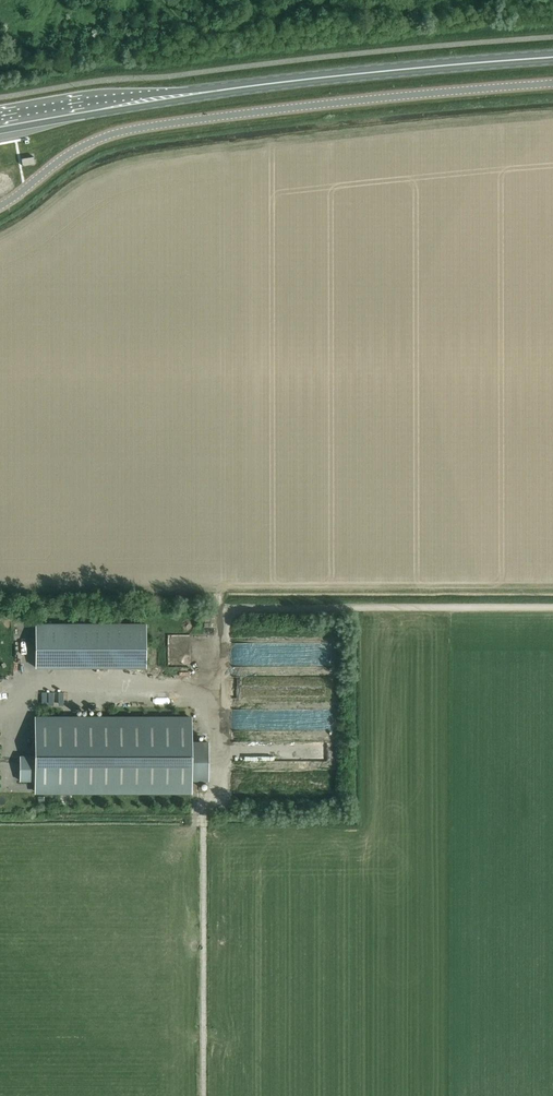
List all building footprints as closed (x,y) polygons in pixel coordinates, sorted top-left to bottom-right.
[(21,158),(23,165),(34,163),(33,156),(21,158)] [(35,623),(35,667),(145,667),(145,624),(35,623)] [(172,631),(173,657),(186,656),(186,650),(193,650),(193,630),(172,631)] [(238,694),(334,692),(333,674),(282,675),(282,658),(286,658),(286,649),(228,650),(229,673),(238,673),(238,694)] [(166,695),(153,695),(153,703),(167,703),(166,695)] [(262,714),(264,721),(274,719),(272,712),(262,714)] [(20,756),(20,781),(36,781),(36,792),(191,792),(191,780),(207,780),(207,742),(191,742),(191,718),(36,717),(36,756),(20,756)] [(262,758),(322,758),(322,745),(262,745),(262,758)] [(68,793),(68,801),(77,802),(78,794),(68,793)] [(224,807),(236,807),(237,795),(225,795),(224,807)]
